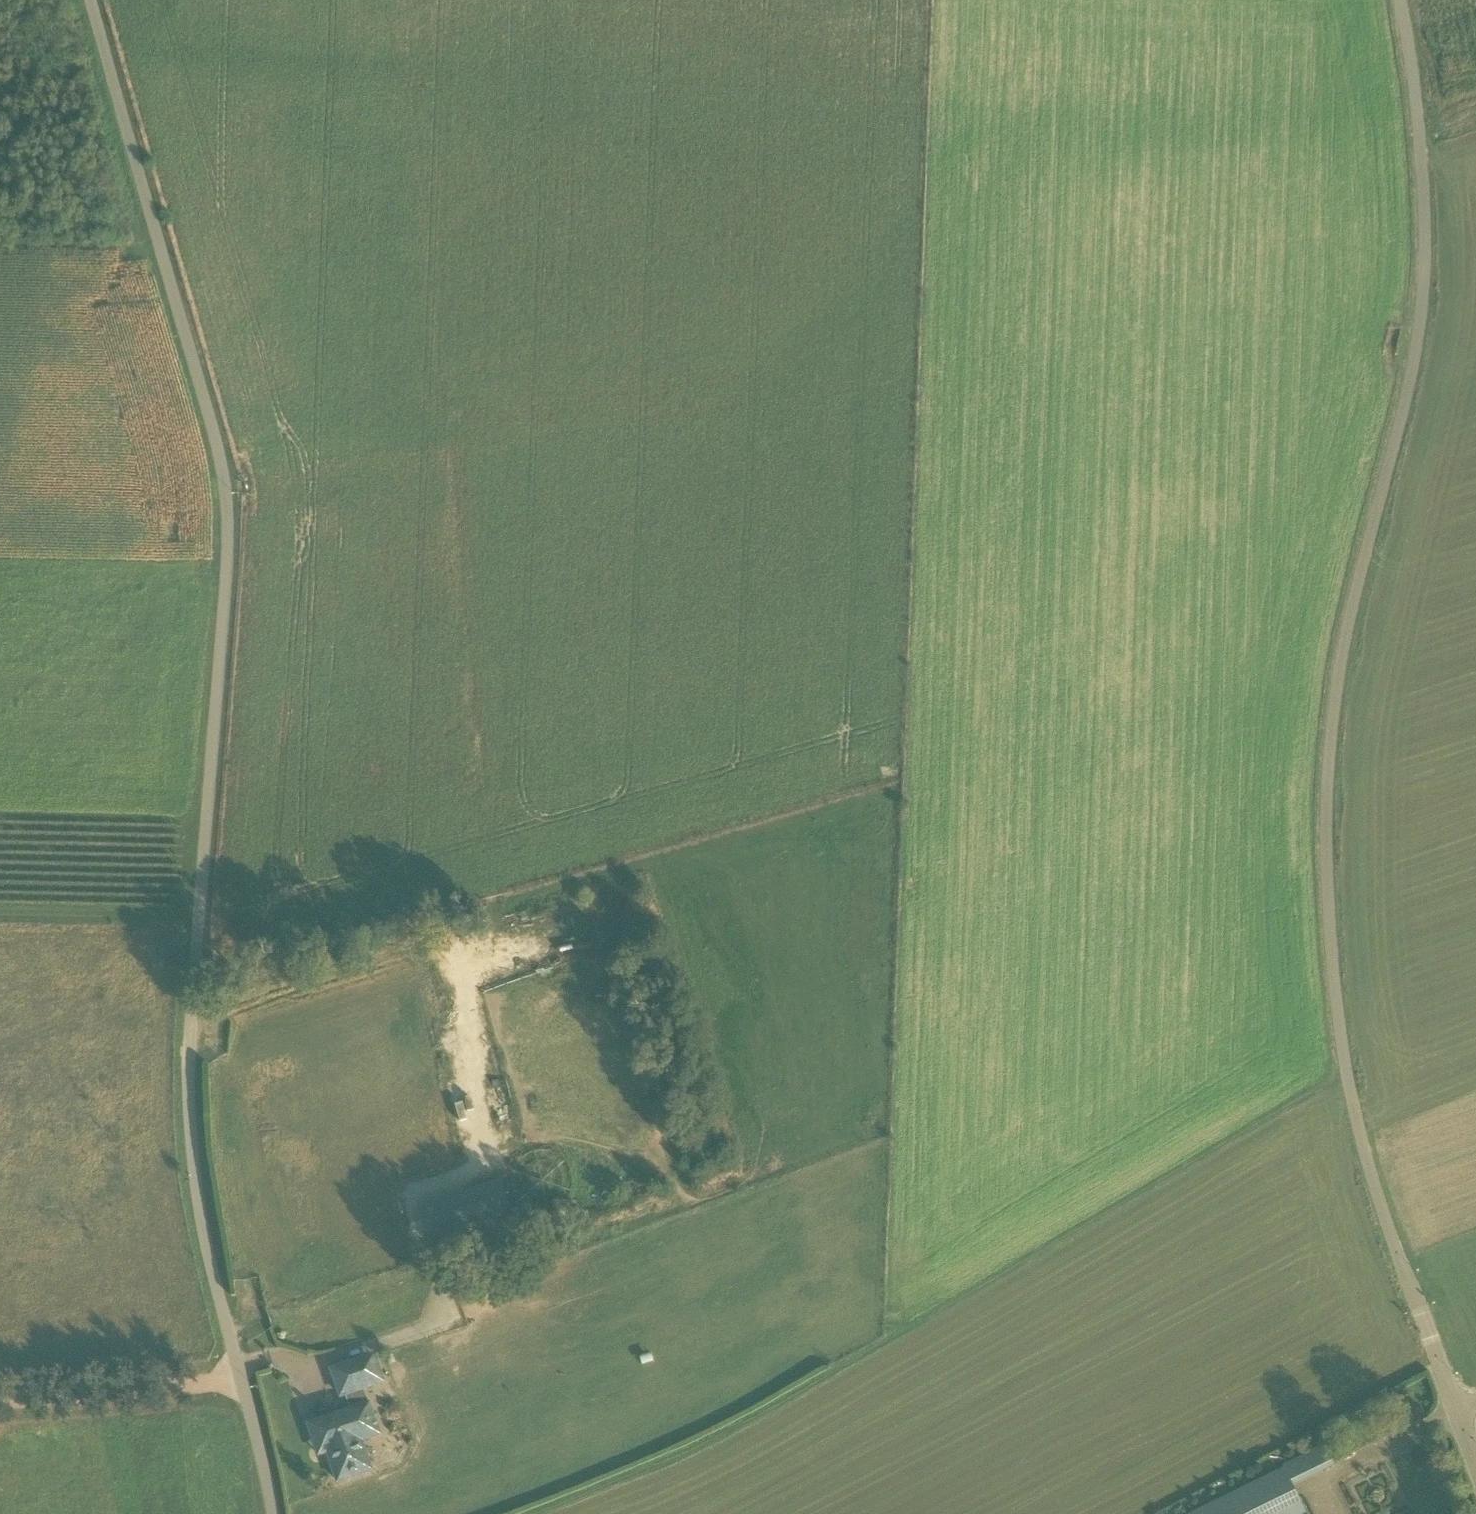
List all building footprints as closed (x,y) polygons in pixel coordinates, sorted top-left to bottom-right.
[(342,1396),(346,1394),(363,1388),(383,1381),(374,1355),(333,1369),(342,1396)] [(370,1403),(369,1403),(351,1409),(309,1424),(317,1445),(325,1442),(339,1482),(372,1470),(362,1440),(380,1434),(370,1403)] [(1291,1486),(1336,1464),(1327,1447),(1283,1469),(1192,1513),(1305,1513),(1291,1486)]
